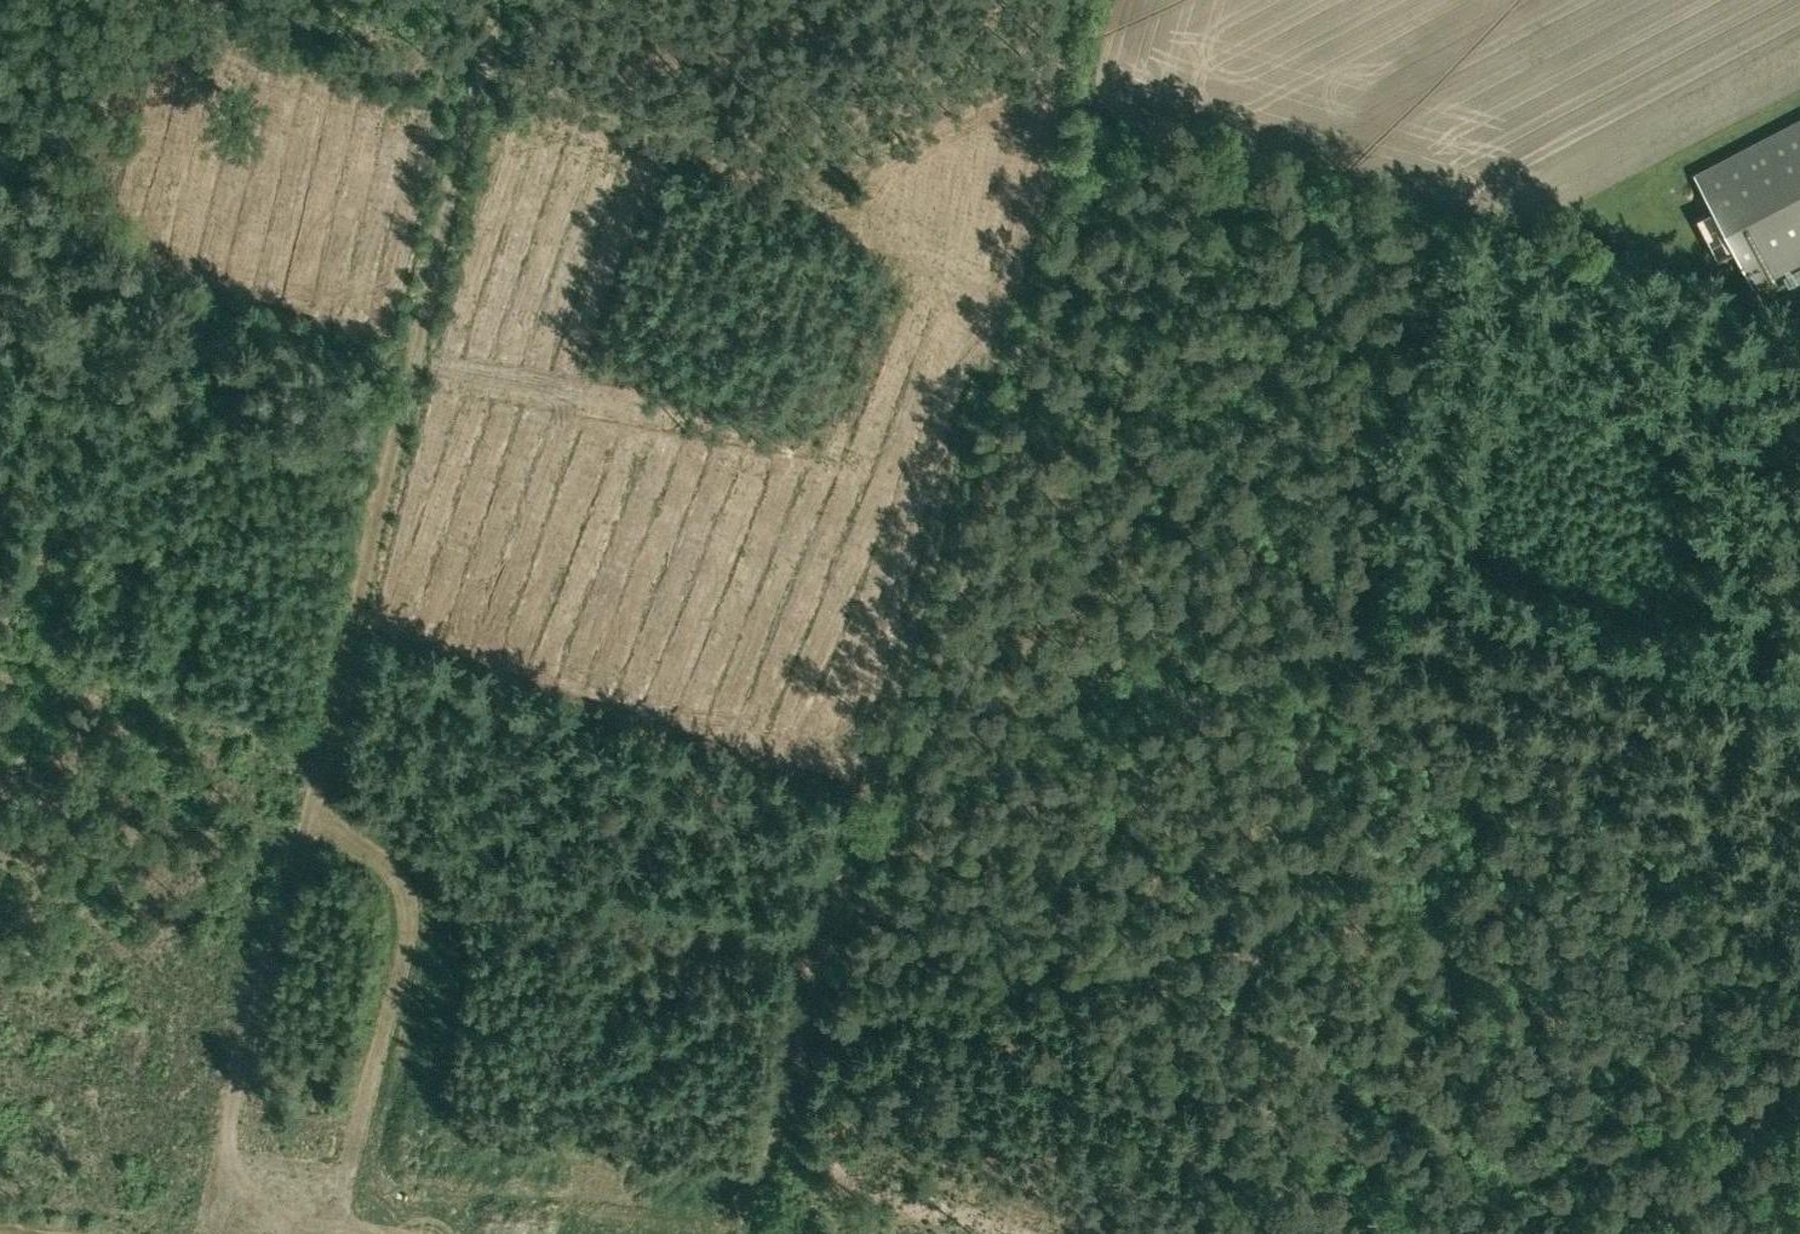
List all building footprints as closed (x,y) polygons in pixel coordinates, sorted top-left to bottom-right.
[(1747,282),(1799,256),(1799,118),(1692,173),(1747,282)]
